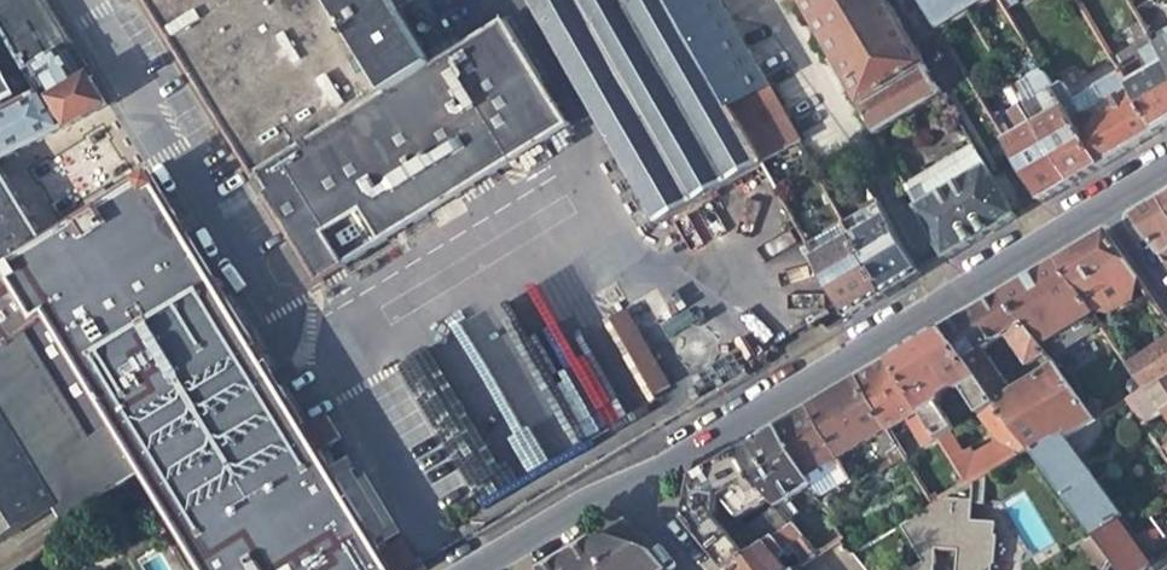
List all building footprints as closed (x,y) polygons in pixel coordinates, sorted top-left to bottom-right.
[(35,95),(0,114),(0,165),(63,132),(104,106),(40,0),(0,0),(0,37),(35,95)] [(253,181),(259,178),(268,193),(263,196),(318,286),(344,269),(343,267),(510,164),(509,162),(493,134),(448,55),(432,65),(400,12),(392,0),(141,0),(253,181)] [(400,12),(418,1),(417,0),(392,0),(400,12)] [(661,225),(763,166),(667,0),(528,0),(661,225)] [(720,0),(667,0),(763,166),(801,144),(784,114),(790,111),(785,103),(779,106),(729,17),(720,0)] [(757,0),(720,0),(729,17),(757,0)] [(848,85),(913,48),(884,0),(800,0),(848,85)] [(927,15),(951,0),(918,0),(927,15)] [(927,15),(938,33),(990,0),(951,0),(927,15)] [(1013,0),(997,0),(1005,13),(1016,5),(1013,0)] [(507,19),(448,55),(493,134),(509,162),(510,164),(571,128),(507,19)] [(1120,74),(1157,134),(1166,128),(1166,67),(1151,40),(1140,24),(1128,31),(1139,49),(1114,65),(1120,74)] [(1151,40),(1166,67),(1166,31),(1151,40)] [(1044,103),(1027,113),(1071,185),(1085,176),(1101,167),(1055,93),(1041,70),(1035,74),(1039,81),(1033,85),(1044,103)] [(1065,85),(1055,93),(1101,167),(1135,147),(1157,134),(1120,74),(1109,81),(1119,99),(1086,119),(1065,85)] [(13,99),(0,75),(0,106),(13,99)] [(1060,191),(1071,185),(1027,113),(1005,77),(996,82),(1013,111),(1011,112),(1024,135),(1009,143),(1045,201),(1060,191)] [(906,186),(920,210),(988,171),(973,148),(906,186)] [(4,271),(0,273),(0,357),(30,333),(38,327),(52,316),(92,382),(118,425),(146,474),(179,529),(204,569),(392,569),(383,556),(320,453),(338,441),(319,411),(301,422),(152,178),(47,245),(36,228),(0,168),(0,265),(4,271)] [(920,210),(948,259),(984,237),(1016,218),(988,171),(920,210)] [(259,178),(253,181),(263,196),(268,193),(259,178)] [(1159,201),(1150,207),(1133,217),(1160,255),(1166,251),(1166,212),(1159,201)] [(880,206),(845,226),(854,242),(889,221),(880,206)] [(889,221),(854,242),(885,296),(899,288),(916,278),(921,275),(889,221)] [(810,248),(818,262),(854,242),(845,226),(810,248)] [(1132,297),(1138,279),(1106,233),(1082,248),(1059,262),(1088,309),(1113,312),(1132,297)] [(854,242),(818,262),(850,317),(869,306),(885,296),(854,242)] [(1093,316),(1088,309),(1059,262),(1031,279),(1002,296),(1046,355),(1053,365),(1064,357),(1056,341),(1093,316)] [(1046,355),(1002,296),(974,313),(944,331),(952,343),(960,356),(969,368),(977,380),(986,392),(995,403),(1001,412),(1031,449),(1037,456),(1053,479),(1099,540),(1116,561),(1122,569),(1150,569),(1153,568),(1061,442),(1096,422),(1056,369),(1013,393),(985,353),(1008,339),(1029,368),(1046,355)] [(479,501),(625,424),(584,346),(545,367),(510,300),(394,361),(435,439),(413,450),(438,498),(469,482),(479,501)] [(610,321),(655,396),(671,387),(627,312),(610,321)] [(77,391),(92,382),(52,316),(38,327),(77,391)] [(962,473),(976,464),(956,432),(958,429),(942,404),(944,395),(954,388),(964,394),(1015,460),(1031,449),(1001,412),(995,403),(986,392),(977,380),(969,368),(960,356),(952,343),(944,331),(921,345),(894,361),(932,424),(944,443),(946,447),(962,473)] [(146,474),(118,425),(95,438),(30,333),(0,357),(0,542),(47,514),(57,507),(65,522),(146,474)] [(1148,391),(1166,380),(1166,343),(1131,368),(1148,391)] [(917,432),(932,424),(894,361),(875,372),(859,382),(892,431),(910,420),(917,432)] [(1145,426),(1153,421),(1158,417),(1164,413),(1166,410),(1166,380),(1148,391),(1129,403),(1145,426)] [(883,440),(890,452),(901,445),(899,442),(892,431),(859,382),(842,392),(811,411),(841,455),(882,431),(883,440)] [(855,476),(847,464),(844,460),(841,455),(811,411),(800,418),(779,431),(809,476),(832,462),(836,466),(831,471),(840,486),(855,476)] [(1153,421),(1145,426),(1162,452),(1166,448),(1166,438),(1165,439),(1153,421)] [(809,476),(779,431),(753,446),(741,454),(777,502),(780,506),(782,510),(800,528),(813,542),(823,558),(851,539),(841,525),(823,537),(802,506),(795,506),(793,501),(815,485),(809,476)] [(906,438),(899,442),(901,445),(904,450),(911,445),(906,438)] [(940,452),(946,447),(944,443),(937,447),(940,452)] [(907,454),(904,450),(901,445),(890,452),(876,461),(882,470),(907,454)] [(777,502),(741,454),(702,477),(694,482),(688,522),(714,555),(726,569),(736,569),(800,528),(782,510),(747,535),(738,541),(723,523),(728,504),(744,523),(777,502)] [(856,459),(847,464),(855,476),(863,470),(856,459)] [(984,477),(976,464),(962,473),(969,486),(984,477)] [(900,527),(922,563),(913,569),(996,569),(999,536),(992,536),(994,520),(971,520),(973,506),(987,507),(984,477),(969,486),(900,527)] [(47,514),(0,542),(0,569),(16,569),(49,546),(62,538),(47,514)] [(1134,539),(1144,554),(1166,540),(1156,525),(1134,539)] [(811,566),(823,558),(813,542),(800,528),(736,569),(793,569),(785,558),(802,547),(811,566)] [(179,529),(171,535),(192,569),(204,569),(179,529)] [(649,549),(601,535),(568,554),(542,569),(666,569),(649,549)] [(851,539),(823,558),(811,566),(805,569),(868,569),(855,555),(860,553),(851,539)] [(1116,561),(1099,540),(1087,547),(1103,569),(1110,569),(1116,561)] [(383,556),(392,569),(416,569),(401,546),(383,556)] [(1154,567),(1157,569),(1166,569),(1166,558),(1154,567)]
